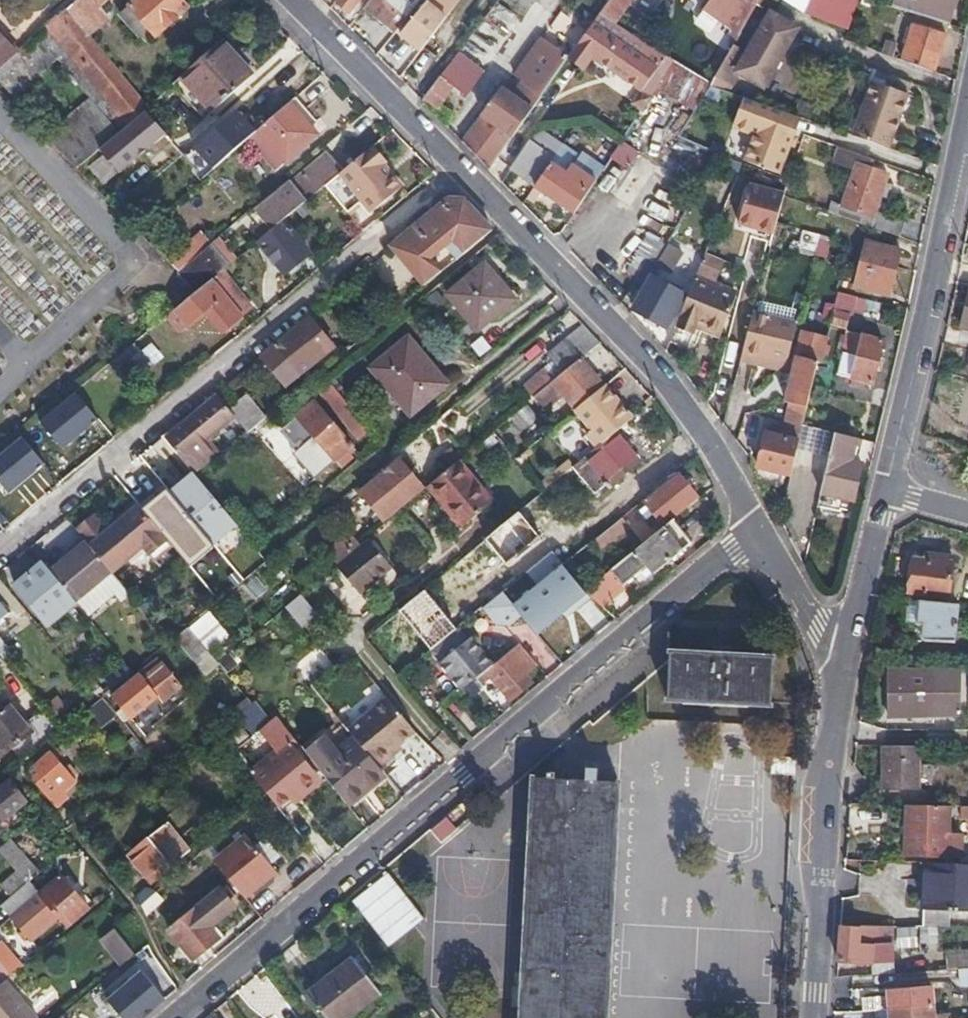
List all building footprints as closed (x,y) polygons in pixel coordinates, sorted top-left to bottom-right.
[(15,52),(0,66),(0,79),(15,95),(56,57),(88,94),(43,134),(74,167),(130,118),(143,107),(81,36),(102,17),(93,5),(99,0),(73,0),(15,52)] [(174,0),(132,0),(114,16),(135,40),(145,32),(151,38),(182,10),(174,0)] [(336,2),(349,14),(360,0),(338,0),(336,2)] [(395,31),(421,0),(371,0),(365,9),(395,31)] [(421,52),(445,21),(459,3),(456,0),(428,0),(425,4),(401,35),(421,52)] [(600,11),(613,20),(628,0),(608,0),(600,11)] [(714,0),(705,13),(739,38),(757,8),(761,0),(714,0)] [(769,16),(785,26),(788,28),(794,17),(777,4),(772,0),(761,0),(757,8),(769,16)] [(794,17),(805,20),(812,0),(778,0),(777,4),(794,17)] [(805,20),(831,28),(835,15),(825,12),(828,0),(812,0),(805,20)] [(893,10),(911,14),(915,0),(896,0),(893,10)] [(911,14),(949,23),(956,0),(915,0),(911,14)] [(853,5),(846,3),(840,22),(848,24),(853,5)] [(739,38),(714,82),(732,91),(747,99),(788,28),(785,26),(769,16),(757,8),(739,38)] [(613,20),(600,11),(599,13),(587,29),(572,50),(587,61),(592,54),(646,89),(666,57),(613,20)] [(901,62),(932,72),(944,34),(913,23),(906,47),(901,62)] [(15,52),(0,35),(0,66),(15,52)] [(253,72),(223,37),(178,76),(208,111),(253,72)] [(906,47),(892,43),(888,57),(901,62),(906,47)] [(536,45),(509,83),(520,91),(536,102),(542,92),(563,64),(536,45)] [(572,50),(567,57),(582,68),(587,61),(572,50)] [(439,78),(451,89),(462,98),(471,86),(481,73),(457,54),(447,67),(439,78)] [(179,69),(169,57),(158,67),(168,78),(179,69)] [(854,137),(889,149),(908,95),(905,94),(909,83),(876,73),(854,137)] [(439,78),(423,99),(437,108),(451,89),(439,78)] [(15,95),(0,79),(0,89),(10,100),(15,95)] [(738,99),(709,90),(698,110),(712,114),(734,122),(741,100),(738,99)] [(500,91),(463,144),(480,161),(488,170),(536,102),(520,91),(513,101),(500,91)] [(754,105),(741,100),(734,122),(734,123),(746,127),(754,129),(757,137),(749,164),(757,167),(780,174),(794,134),(786,132),(792,117),(761,107),(754,105)] [(287,102),(255,129),(284,161),(315,134),(287,102)] [(229,104),(185,145),(210,171),(254,130),(229,104)] [(799,119),(792,117),(786,132),(794,134),(799,119)] [(529,139),(509,167),(573,212),(587,192),(596,178),(574,163),(577,159),(538,130),(532,140),(529,139)] [(635,155),(619,144),(609,159),(626,169),(635,155)] [(386,162),(373,146),(351,164),(341,171),(323,185),(348,213),(362,200),(373,212),(401,189),(382,165),(386,162)] [(833,165),(853,172),(856,165),(867,169),(871,159),(838,148),(833,165)] [(323,185),(341,171),(327,153),(261,205),(272,219),(259,230),(262,235),(277,223),(293,210),(323,185)] [(838,216),(899,236),(903,222),(875,212),(886,175),(867,169),(856,165),(853,172),(842,205),(838,216)] [(784,199),(785,197),(750,188),(740,226),(754,230),(756,224),(776,230),(777,226),(784,199)] [(390,248),(421,286),(439,272),(429,259),(444,247),(454,259),(491,228),(463,199),(448,200),(393,245),(390,248)] [(830,201),(826,213),(838,216),(842,205),(830,201)] [(286,235),(277,223),(262,235),(251,243),(280,277),(305,257),(298,248),(300,247),(289,233),(286,235)] [(707,256),(722,263),(724,258),(733,261),(744,238),(721,227),(707,256)] [(798,247),(813,250),(816,234),(800,231),(798,247)] [(219,238),(212,244),(223,257),(230,251),(219,238)] [(183,263),(174,270),(193,290),(208,278),(217,271),(227,263),(223,257),(212,244),(210,240),(195,253),(183,263)] [(900,252),(866,242),(854,283),(887,292),(900,252)] [(176,254),(183,263),(195,253),(189,244),(176,254)] [(644,262),(632,282),(643,288),(632,308),(664,326),(683,295),(650,276),(654,270),(662,275),(677,252),(667,245),(653,267),(644,262)] [(720,267),(722,263),(707,256),(702,269),(711,273),(715,265),(720,267)] [(496,272),(485,259),(445,291),(474,328),(513,297),(494,274),(496,272)] [(217,271),(208,278),(234,309),(243,302),(217,271)] [(697,276),(695,280),(733,297),(735,293),(697,276)] [(208,278),(193,290),(172,308),(185,324),(199,312),(210,316),(221,328),(239,314),(234,309),(208,278)] [(695,280),(668,341),(683,347),(693,327),(694,323),(716,333),(733,297),(695,280)] [(834,299),(835,294),(822,290),(820,296),(834,299)] [(846,316),(831,312),(828,324),(843,328),(846,316)] [(749,325),(736,373),(753,375),(754,371),(783,371),(788,367),(798,328),(767,318),(765,324),(749,325)] [(303,334),(312,327),(306,319),(297,326),(303,334)] [(694,323),(693,327),(715,337),(716,333),(694,323)] [(297,377),(326,353),(330,349),(312,327),(303,334),(297,326),(259,358),(283,388),(296,377),(297,377)] [(792,402),(803,405),(807,406),(825,336),(798,328),(788,367),(780,399),(786,400),(792,402)] [(455,376),(417,330),(371,367),(408,413),(455,376)] [(851,378),(863,381),(870,383),(881,340),(848,331),(837,374),(851,378)] [(152,360),(135,339),(118,353),(108,361),(126,383),(152,360)] [(532,396),(579,356),(565,340),(545,355),(551,362),(524,386),(532,396)] [(603,385),(579,356),(532,396),(544,409),(560,397),(573,411),(603,385)] [(862,386),(863,381),(851,378),(850,383),(862,386)] [(621,427),(631,419),(603,385),(573,411),(591,431),(586,436),(596,448),(614,433),(621,427)] [(190,415),(163,438),(168,443),(196,477),(219,457),(215,453),(206,441),(211,437),(236,416),(229,407),(217,393),(190,415)] [(245,393),(229,407),(236,416),(243,425),(249,432),(265,418),(245,393)] [(350,446),(310,396),(291,412),(333,461),(350,446)] [(755,469),(789,477),(796,447),(802,425),(807,406),(803,405),(792,402),(788,422),(793,423),(789,440),(764,435),(755,469)] [(537,421),(525,406),(509,419),(521,434),(537,421)] [(60,442),(45,423),(17,445),(28,461),(46,447),(51,454),(56,451),(53,448),(60,442)] [(220,444),(225,452),(249,432),(243,425),(220,444)] [(638,463),(614,433),(596,448),(583,459),(609,488),(638,463)] [(833,433),(818,493),(851,501),(861,463),(848,460),(843,458),(845,450),(850,451),(853,437),(833,433)] [(206,441),(215,453),(221,448),(211,437),(206,441)] [(212,545),(236,526),(196,477),(168,443),(145,462),(173,497),(166,503),(180,521),(189,515),(212,545)] [(454,463),(457,460),(446,447),(436,456),(446,469),(454,463)] [(419,485),(400,461),(359,494),(381,519),(419,485)] [(446,469),(423,488),(443,512),(448,507),(463,524),(489,504),(454,463),(446,469)] [(696,499),(674,474),(644,500),(666,524),(670,520),(696,499)] [(92,515),(75,528),(84,541),(109,573),(110,574),(139,550),(151,563),(169,549),(131,504),(114,518),(117,521),(106,530),(92,515)] [(457,529),(463,524),(448,507),(443,512),(457,529)] [(591,544),(599,554),(631,527),(622,518),(594,541),(591,544)] [(608,573),(619,587),(646,566),(653,574),(689,544),(670,520),(666,524),(632,553),(608,573)] [(557,547),(548,554),(562,570),(591,544),(594,541),(582,526),(557,547)] [(361,540),(331,565),(355,594),(386,569),(361,540)] [(47,571),(73,603),(109,573),(84,541),(47,571)] [(562,570),(569,579),(599,554),(591,544),(562,570)] [(910,591),(959,597),(964,561),(931,556),(930,564),(913,562),(910,591)] [(47,571),(41,564),(14,587),(46,625),(73,603),(47,571)] [(518,616),(534,634),(572,602),(541,564),(508,591),(517,602),(524,611),(518,616)] [(308,576),(301,567),(291,576),(298,585),(308,576)] [(116,601),(126,594),(110,574),(109,573),(73,603),(84,616),(111,595),(116,601)] [(582,594),(595,606),(619,587),(608,573),(582,594)] [(312,615),(297,596),(282,608),(298,628),(312,615)] [(958,604),(909,599),(906,622),(923,623),(921,638),(954,641),(958,604)] [(9,612),(0,602),(0,620),(9,612)] [(509,624),(518,616),(524,611),(517,602),(501,615),(509,624)] [(428,654),(453,633),(430,605),(405,626),(428,654)] [(195,625),(187,632),(200,648),(209,641),(195,625)] [(183,627),(171,637),(193,663),(204,653),(200,648),(187,632),(183,627)] [(466,644),(457,633),(433,653),(441,662),(440,663),(462,690),(489,667),(469,642),(466,644)] [(1,659),(9,652),(0,642),(0,658),(1,659)] [(526,673),(534,666),(518,647),(480,678),(484,684),(491,680),(508,699),(530,681),(526,673)] [(767,705),(771,658),(666,651),(663,698),(767,705)] [(307,689),(310,688),(332,669),(319,654),(296,674),(307,689)] [(110,688),(129,672),(118,658),(99,674),(110,688)] [(177,686),(161,663),(143,677),(140,674),(113,695),(125,712),(153,691),(159,699),(177,686)] [(886,716),(956,716),(956,673),(886,672),(886,716)] [(100,698),(84,712),(98,728),(114,714),(100,698)] [(54,699),(42,710),(56,728),(69,718),(54,699)] [(399,746),(416,732),(390,700),(356,727),(359,731),(352,737),(371,759),(379,768),(395,755),(392,751),(399,746)] [(247,706),(233,717),(249,737),(257,730),(267,722),(250,703),(247,706)] [(465,715),(456,704),(447,711),(457,722),(465,715)] [(6,705),(0,710),(0,759),(1,760),(31,736),(6,705)] [(56,728),(42,710),(29,722),(45,741),(58,731),(56,728)] [(267,722),(257,730),(278,756),(290,746),(294,742),(274,717),(267,722)] [(213,731),(230,752),(246,739),(230,718),(213,731)] [(339,722),(303,752),(315,767),(352,737),(339,722)] [(315,767),(334,790),(338,787),(350,802),(381,777),(368,761),(371,759),(352,737),(315,767)] [(42,744),(29,755),(34,763),(24,772),(53,805),(65,796),(62,792),(75,782),(42,744)] [(916,745),(881,745),(880,789),(916,789),(916,745)] [(266,795),(277,809),(289,800),(316,778),(290,746),(278,756),(251,778),(266,795)] [(402,750),(399,746),(392,751),(395,755),(402,750)] [(792,775),(793,760),(779,762),(779,776),(792,775)] [(622,781),(535,776),(520,1017),(607,1017),(622,781)] [(17,793),(4,781),(0,784),(0,809),(17,793)] [(948,806),(906,805),(906,811),(895,811),(894,826),(905,827),(905,855),(959,857),(960,835),(948,834),(948,806)] [(959,807),(959,818),(967,818),(967,807),(959,807)] [(189,851),(169,826),(131,858),(153,883),(189,851)] [(212,861),(244,898),(275,872),(244,835),(212,861)] [(12,868),(25,882),(35,873),(12,847),(2,857),(12,868)] [(916,925),(943,926),(944,911),(967,912),(967,865),(925,863),(924,890),(918,890),(916,925)] [(3,877),(15,891),(25,882),(12,868),(3,877)] [(56,916),(67,928),(92,908),(64,875),(13,916),(30,937),(56,916)] [(234,904),(219,886),(169,929),(193,958),(217,938),(207,927),(234,904)] [(134,897),(139,904),(151,894),(145,888),(134,897)] [(411,913),(393,890),(364,912),(389,945),(408,930),(401,921),(411,913)] [(143,909),(145,913),(161,899),(155,891),(151,894),(139,904),(143,909)] [(838,924),(836,959),(890,961),(891,925),(838,924)] [(132,953),(114,929),(100,941),(117,965),(132,953)] [(11,975),(22,965),(2,943),(0,945),(0,963),(11,975)] [(157,972),(142,953),(123,969),(138,988),(157,972)] [(353,955),(306,992),(327,1017),(343,1017),(379,989),(353,955)] [(0,963),(0,983),(4,980),(11,975),(0,963)] [(958,969),(960,985),(967,985),(967,969),(958,969)] [(4,980),(0,983),(0,1017),(36,1017),(4,980)] [(868,1011),(884,1010),(898,1010),(932,1006),(929,991),(920,992),(919,985),(908,986),(908,993),(887,994),(887,998),(868,999),(868,1011)] [(940,1017),(933,1017),(932,1006),(898,1010),(884,1010),(884,1017),(940,1017)]
